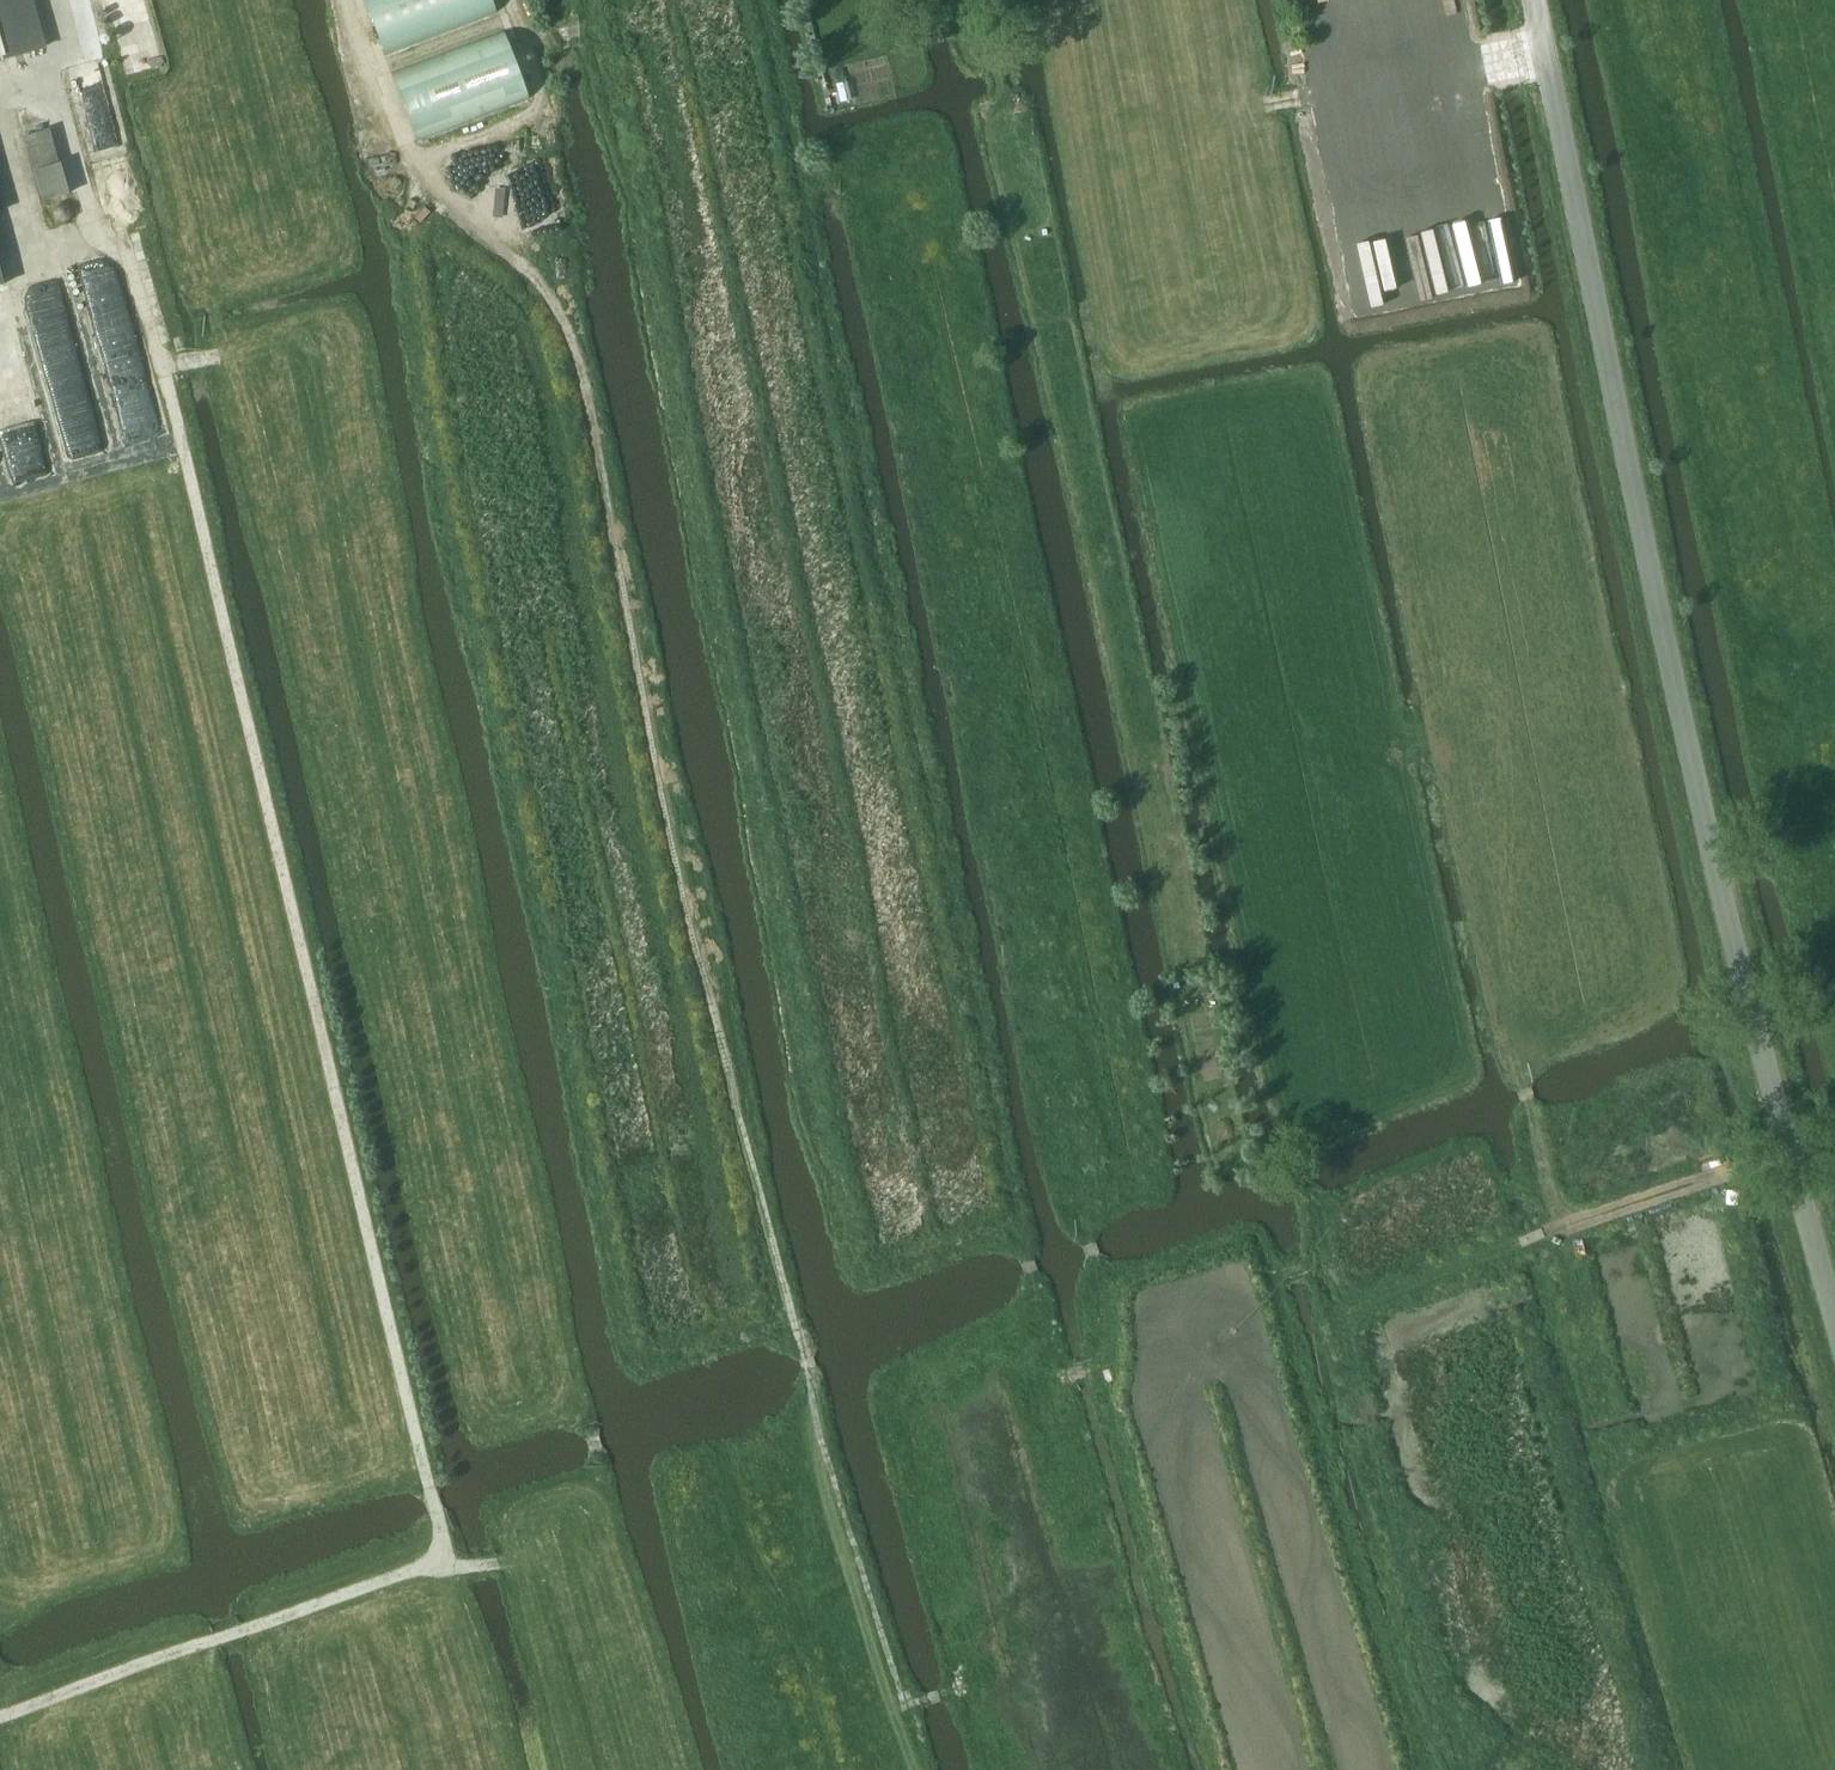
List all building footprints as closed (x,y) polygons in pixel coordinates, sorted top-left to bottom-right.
[(31,50),(17,0),(0,0),(0,59),(31,50)] [(387,52),(496,11),(494,0),(365,0),(387,52)] [(504,31),(392,73),(417,141),(529,98),(504,31)] [(49,129),(24,137),(42,201),(68,194),(69,193),(60,162),(59,163),(49,129)]
